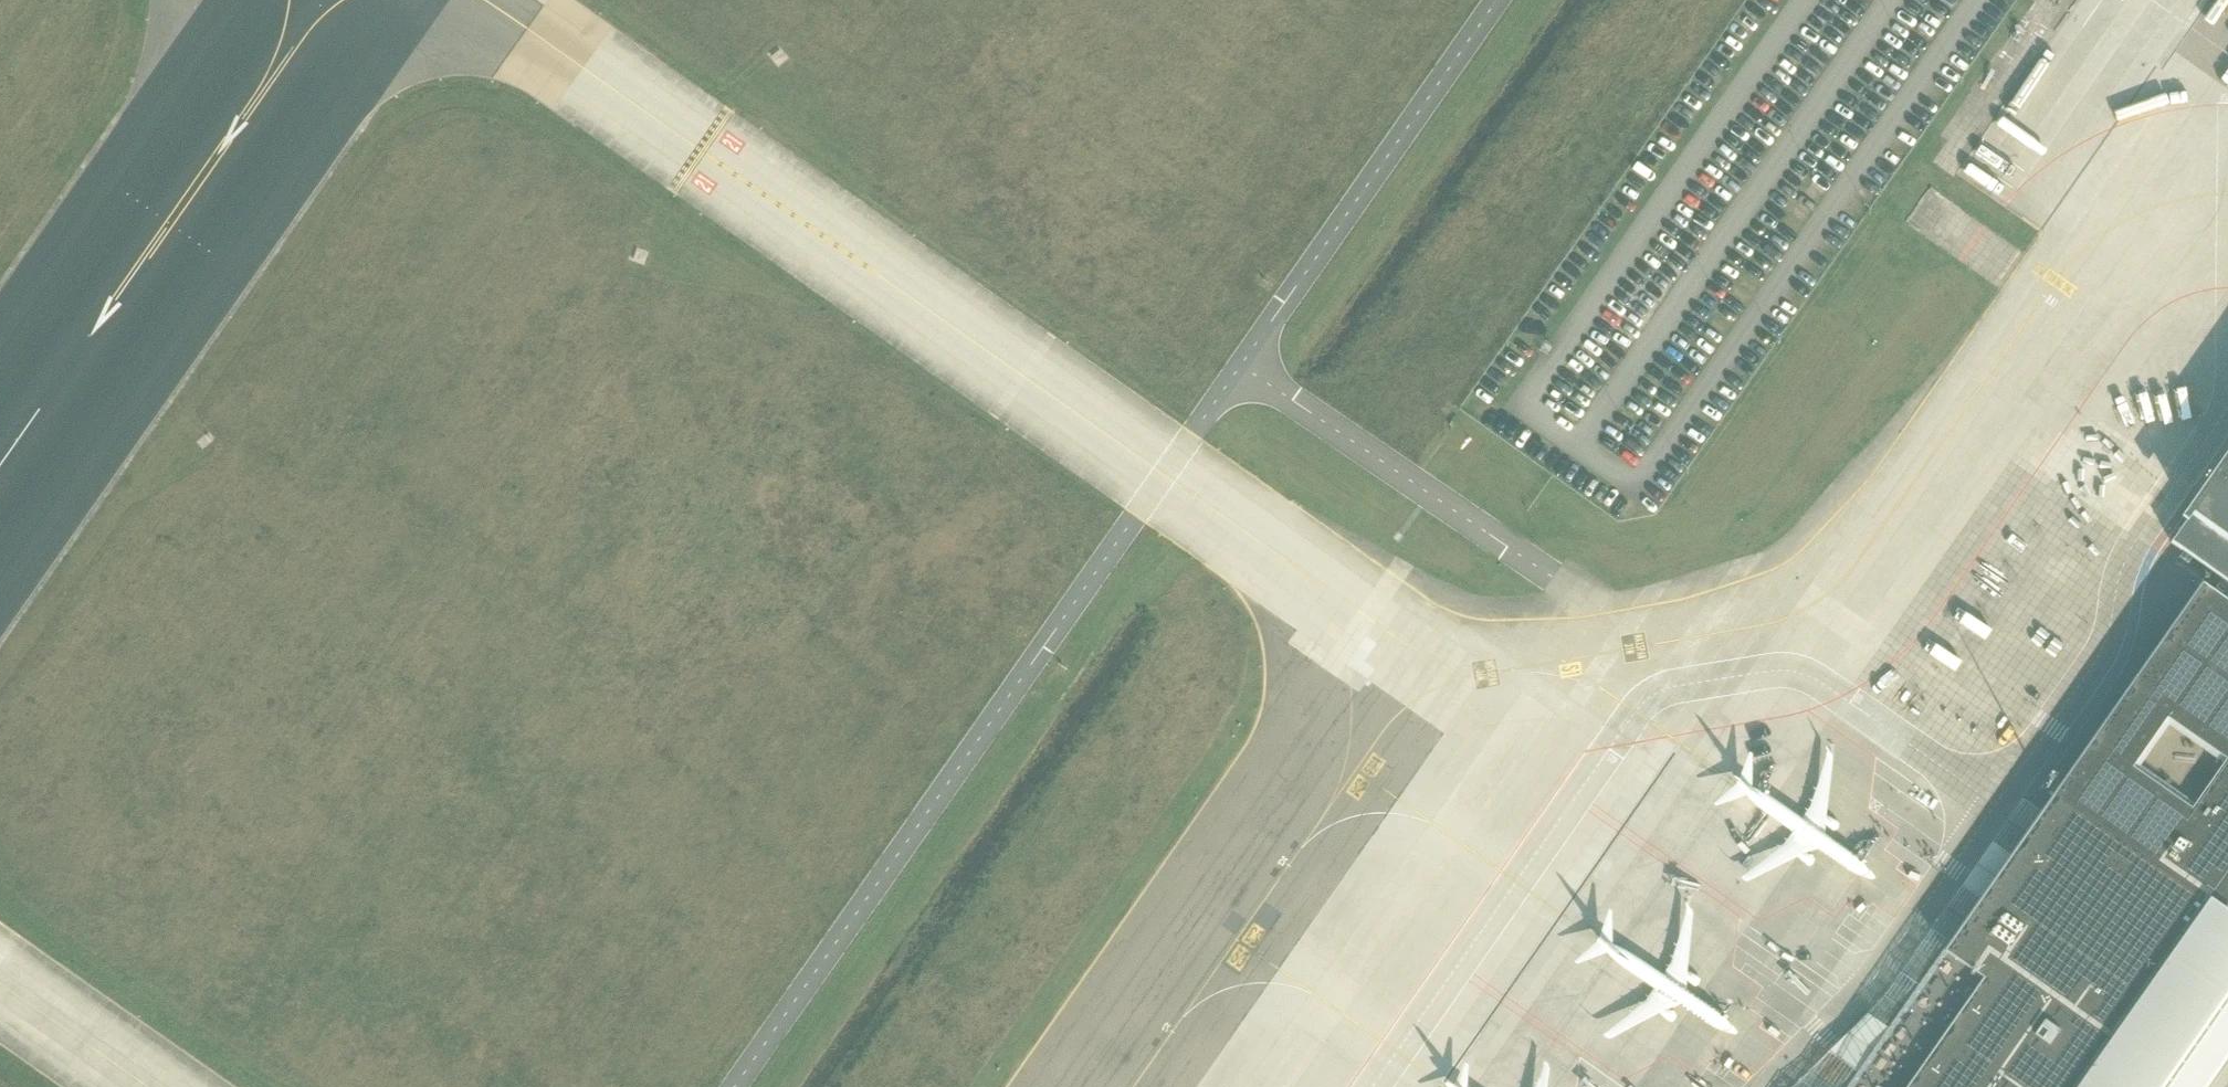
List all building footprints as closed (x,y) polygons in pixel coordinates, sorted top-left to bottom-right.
[(2213,571),(2227,582),(2227,458),(2182,524),(2170,542),(2213,571)] [(2227,1051),(2227,915),(2223,911),(2227,904),(2227,604),(2201,585),(2054,794),(2041,814),(1849,1086),(2203,1086),(2227,1051)] [(2041,814),(2021,800),(1884,995),(1791,1086),(1849,1086),(2041,814)]
